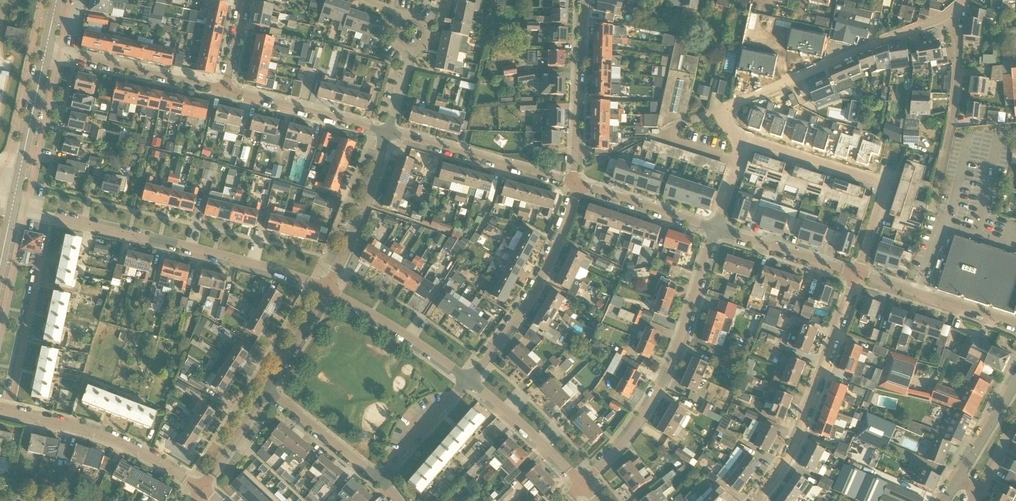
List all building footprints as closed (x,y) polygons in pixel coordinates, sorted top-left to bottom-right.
[(125,4),(103,0),(92,0),(92,4),(91,4),(90,5),(89,8),(90,10),(90,11),(112,15),(113,9),(124,11),(125,4)] [(309,7),(317,9),(319,1),(314,0),(311,0),(309,7)] [(339,1),(336,0),(326,0),(318,24),(323,25),(325,17),(333,20),(339,1)] [(473,16),(474,11),(478,12),(481,0),(476,0),(475,5),(458,2),(456,13),(473,16)] [(552,2),(540,2),(540,8),(567,9),(568,0),(552,0),(552,2)] [(622,8),(624,1),(621,0),(601,0),(598,12),(607,14),(605,21),(614,23),(615,15),(622,17),(624,9),(622,8)] [(699,0),(686,0),(684,8),(660,116),(658,127),(663,128),(686,116),(689,107),(691,98),(699,60),(687,56),(699,0)] [(732,0),(718,0),(717,6),(730,9),(732,0)] [(876,12),(882,13),(885,0),(879,0),(876,12)] [(991,6),(991,10),(988,9),(987,18),(993,19),(994,13),(1001,14),(1001,9),(1002,9),(1004,1),(1009,1),(1009,0),(991,0),(991,6)] [(351,5),(339,1),(333,20),(340,22),(338,30),(342,31),(349,9),(350,9),(351,5)] [(846,1),(844,7),(855,9),(856,4),(846,1)] [(740,13),(749,15),(751,4),(742,2),(740,13)] [(199,12),(225,18),(226,13),(228,13),(229,7),(228,7),(228,6),(211,3),(209,9),(200,7),(199,12)] [(288,21),(289,16),(280,14),(272,12),(273,7),(255,3),(252,13),(279,19),(288,21)] [(855,9),(844,7),(837,5),(831,29),(837,31),(834,40),(853,45),(855,35),(867,38),(873,14),(858,10),(855,9)] [(905,18),(908,7),(902,5),(899,17),(905,18)] [(908,7),(905,18),(905,21),(911,23),(915,8),(908,7)] [(361,13),(350,9),(349,9),(342,31),(340,36),(345,38),(348,30),(355,32),(361,13)] [(979,43),(982,21),(985,21),(986,11),(974,9),(972,19),(967,18),(964,36),(964,41),(979,43)] [(551,18),(539,17),(524,17),(524,23),(539,24),(549,24),(567,25),(567,11),(552,11),(551,18)] [(224,23),(225,18),(199,12),(198,18),(207,20),(206,26),(224,30),(226,23),(224,23)] [(277,24),(279,19),(252,13),(250,24),(268,28),(270,22),(277,24)] [(365,44),(373,17),(361,13),(355,32),(363,35),(360,42),(365,44)] [(471,21),(473,16),(456,13),(453,23),(475,28),(476,22),(471,21)] [(153,15),(150,14),(148,22),(152,23),(159,24),(161,17),(157,16),(157,15),(153,15)] [(88,21),(88,22),(89,22),(102,24),(104,18),(89,16),(89,15),(89,16),(88,21)] [(373,17),(365,44),(369,45),(372,37),(379,40),(386,21),(373,17)] [(132,29),(133,23),(123,21),(122,27),(132,29)] [(102,24),(89,22),(88,28),(87,28),(86,32),(85,32),(82,47),(90,48),(90,50),(97,51),(100,35),(102,24)] [(115,39),(118,25),(111,23),(108,37),(100,35),(97,51),(104,53),(104,51),(112,53),(115,39)] [(453,23),(451,33),(451,34),(468,38),(469,32),(474,33),(475,28),(453,23)] [(549,29),(549,24),(539,24),(524,23),(524,30),(527,30),(527,31),(539,32),(539,35),(550,35),(550,43),(566,44),(567,30),(549,29)] [(223,36),(224,30),(206,26),(204,32),(195,30),(194,35),(220,41),(221,35),(223,36)] [(629,34),(622,34),(613,33),(613,27),(596,26),(596,27),(595,27),(595,33),(596,33),(596,38),(622,39),(629,40),(629,34)] [(793,27),(788,52),(822,59),(827,35),(793,27)] [(27,32),(8,28),(6,37),(25,42),(27,32)] [(282,31),(271,28),(269,34),(281,37),(282,31)] [(443,32),(440,44),(468,50),(469,46),(466,45),(468,38),(451,34),(451,33),(443,32)] [(664,43),(675,45),(677,36),(665,34),(664,43)] [(219,46),(220,41),(194,35),(193,40),(202,42),(201,48),(219,52),(221,46),(219,46)] [(255,48),(281,54),(281,53),(291,55),(292,50),(272,46),(274,40),(257,36),(257,37),(256,37),(254,43),(256,43),(255,48)] [(628,45),(629,40),(622,39),(596,38),(596,43),(594,43),(594,50),(612,50),(613,44),(622,45),(628,45)] [(129,42),(122,40),(115,39),(112,53),(120,55),(119,56),(126,58),(129,42)] [(932,67),(938,66),(950,64),(947,51),(942,52),(940,41),(934,42),(934,41),(927,42),(931,62),(932,67)] [(141,59),(144,45),(137,43),(129,42),(126,58),(133,59),(134,58),(141,59)] [(925,63),(931,62),(927,42),(921,43),(922,44),(916,45),(918,56),(912,57),(914,70),(913,75),(920,74),(922,72),(925,68),(926,66),(925,63)] [(902,59),(908,58),(906,43),(905,43),(888,46),(891,61),(891,70),(903,68),(903,62),(902,59)] [(467,55),(468,50),(440,44),(437,57),(457,61),(462,62),(464,54),(467,55)] [(159,48),(152,47),(144,45),(141,59),(149,61),(149,62),(156,64),(159,48)] [(886,62),(891,61),(888,46),(873,52),(876,65),(884,63),(884,65),(887,64),(886,62)] [(163,64),(171,66),(174,51),(159,48),(156,64),(163,66),(163,64)] [(218,58),(219,52),(201,48),(200,54),(190,52),(189,57),(215,63),(216,58),(218,58)] [(279,59),(281,54),(255,48),(254,53),(252,53),(251,59),(269,63),(270,57),(279,59)] [(321,50),(316,48),(315,52),(310,51),(306,63),(312,64),(311,68),(316,70),(321,50)] [(744,48),(739,72),(773,80),(778,55),(744,48)] [(612,56),(612,50),(594,50),(594,56),(595,56),(595,61),(621,62),(622,57),(612,56)] [(549,53),(537,52),(527,52),(527,66),(537,67),(537,59),(548,60),(548,67),(563,67),(564,65),(565,64),(565,61),(564,60),(564,52),(549,52),(549,53)] [(886,70),(884,65),(884,63),(876,65),(873,52),(859,57),(859,58),(862,71),(871,69),(872,75),(873,78),(878,76),(877,72),(886,70)] [(185,56),(178,55),(177,55),(177,57),(174,67),(182,68),(185,56)] [(983,55),(983,64),(993,64),(993,56),(983,55)] [(214,68),(215,63),(189,57),(188,63),(197,65),(196,71),(213,75),(213,74),(215,74),(216,69),(214,68)] [(455,69),(457,61),(437,57),(435,69),(462,75),(463,70),(455,69)] [(306,60),(299,58),(297,65),(304,67),(306,60)] [(863,74),(862,71),(859,58),(844,65),(850,79),(852,78),(863,74)] [(268,69),(269,63),(251,59),(250,65),(251,66),(250,71),(276,76),(277,71),(268,69)] [(1011,61),(1003,62),(1003,66),(1004,82),(1006,106),(1015,105),(1015,117),(1015,60),(1011,61)] [(621,74),(621,62),(595,61),(595,67),(593,67),(593,73),(621,74)] [(853,82),(852,78),(850,79),(844,65),(829,71),(832,79),(834,85),(843,82),(847,92),(856,88),(853,82)] [(515,66),(503,68),(505,76),(516,74),(515,66)] [(991,80),(1004,82),(1003,66),(993,67),(991,80)] [(666,78),(667,68),(659,67),(658,77),(666,78)] [(275,78),(276,76),(250,71),(249,76),(247,75),(246,81),(248,81),(247,82),(264,86),(265,80),(274,82),(275,78)] [(518,75),(519,82),(534,80),(533,72),(518,75)] [(621,85),(621,74),(593,73),(593,79),(595,79),(594,84),(621,85)] [(87,98),(87,97),(88,93),(94,94),(95,86),(93,86),(95,79),(93,78),(93,77),(86,75),(86,77),(79,75),(78,77),(76,77),(75,82),(77,82),(76,89),(77,89),(76,95),(87,98)] [(330,101),(334,87),(326,85),(328,77),(323,75),(317,97),(330,101)] [(970,94),(987,96),(989,80),(972,78),(970,94)] [(564,80),(542,79),(541,95),(564,95),(564,80)] [(834,85),(832,79),(828,81),(828,79),(821,81),(821,83),(809,87),(815,103),(834,96),(831,87),(834,85)] [(295,80),(291,97),(299,99),(303,83),(295,80)] [(727,84),(715,81),(713,91),(724,94),(727,84)] [(123,112),(129,87),(123,85),(124,84),(118,83),(118,84),(117,84),(114,99),(120,100),(118,110),(117,111),(118,111),(116,121),(121,123),(123,112)] [(620,91),(621,85),(594,84),(594,90),(593,90),(592,95),(594,96),(620,97),(620,91)] [(711,88),(699,85),(697,95),(709,97),(711,88)] [(137,104),(140,88),(134,86),(134,88),(129,87),(123,112),(128,114),(129,112),(135,114),(136,106),(137,104)] [(342,104),(346,90),(334,87),(330,101),(342,104)] [(145,117),(151,91),(146,90),(146,89),(140,88),(137,104),(136,106),(142,108),(140,114),(140,116),(141,116),(145,117)] [(359,94),(355,107),(368,111),(374,89),(369,88),(367,96),(359,94)] [(355,107),(359,94),(346,90),(342,104),(355,107)] [(158,111),(163,92),(157,91),(156,93),(151,91),(145,117),(149,118),(151,118),(151,117),(153,110),(158,111)] [(168,122),(174,96),(169,95),(169,94),(163,92),(158,111),(165,113),(163,121),(168,122)] [(914,94),(911,115),(931,116),(931,94),(914,94)] [(87,98),(76,95),(74,95),(73,101),(71,102),(71,105),(72,106),(71,108),(90,112),(92,105),(94,105),(96,99),(87,97),(87,98)] [(181,116),(186,97),(179,96),(179,98),(174,96),(168,122),(174,123),(176,115),(181,116)] [(191,127),(197,101),(191,100),(192,99),(186,97),(181,116),(187,118),(186,126),(191,127)] [(422,125),(425,111),(418,109),(420,101),(414,100),(409,122),(422,125)] [(191,127),(196,128),(196,129),(198,118),(205,119),(208,104),(207,104),(208,102),(202,101),(202,102),(197,101),(191,127)] [(618,103),(611,103),(594,102),(594,103),(592,103),(592,109),(594,109),(593,114),(624,115),(624,110),(618,109),(618,103)] [(536,103),(520,103),(520,111),(536,110),(536,103)] [(752,111),(748,122),(750,123),(749,128),(761,132),(764,120),(771,122),(776,105),(769,103),(767,110),(756,107),(754,112),(752,111)] [(985,120),(987,106),(969,104),(967,118),(980,120),(980,119),(985,120)] [(227,125),(231,110),(218,106),(212,129),(217,131),(219,123),(227,125)] [(225,133),(233,135),(238,136),(244,113),(231,110),(227,125),(225,133)] [(541,128),(540,133),(541,133),(559,134),(559,129),(564,129),(564,111),(549,110),(549,119),(540,118),(541,128)] [(777,113),(770,135),(782,139),(786,126),(792,128),(798,112),(791,110),(788,117),(777,113)] [(434,128),(438,114),(425,111),(422,125),(434,128)] [(988,111),(987,125),(987,126),(998,125),(999,113),(988,111)] [(107,114),(96,112),(94,119),(106,121),(107,114)] [(451,118),(447,132),(460,135),(466,113),(460,112),(458,120),(451,118)] [(84,125),(86,117),(72,114),(71,116),(70,116),(69,120),(70,121),(68,128),(89,133),(91,126),(84,125)] [(447,132),(451,118),(438,114),(434,128),(447,132)] [(624,115),(593,114),(593,119),(592,119),(591,126),(614,127),(619,127),(619,123),(627,123),(627,115),(624,115)] [(262,134),(266,119),(253,115),(248,139),(253,140),(255,132),(262,134)] [(657,128),(660,116),(645,115),(638,115),(638,117),(641,117),(641,125),(636,125),(636,127),(649,128),(657,128)] [(799,120),(792,142),(804,145),(807,133),(814,135),(819,119),(812,117),(810,124),(799,120)] [(266,119),(262,134),(270,136),(268,144),(273,145),(279,122),(266,119)] [(820,127),(813,148),(825,152),(829,140),(835,142),(841,126),(833,123),(831,130),(820,127)] [(298,143),(302,128),(289,124),(283,149),(288,151),(289,149),(296,151),(298,143)] [(885,124),(884,137),(902,143),(902,130),(885,124)] [(919,144),(919,132),(920,124),(906,124),(905,132),(904,143),(919,144)] [(614,133),(614,127),(591,126),(591,132),(593,132),(593,137),(619,138),(619,133),(614,133)] [(649,134),(649,128),(636,127),(636,135),(646,135),(649,134)] [(302,128),(298,143),(305,145),(303,153),(308,154),(314,131),(302,128)] [(93,129),(91,140),(101,142),(104,131),(93,129)] [(841,134),(835,155),(846,159),(850,147),(857,149),(862,132),(855,130),(853,137),(841,134)] [(339,144),(336,152),(351,157),(356,144),(332,136),(332,135),(323,132),(319,144),(327,147),(329,140),(339,144)] [(560,134),(559,134),(541,133),(540,133),(525,133),(525,144),(530,144),(532,143),(532,142),(542,142),(542,146),(559,147),(560,134)] [(68,134),(66,140),(65,140),(62,153),(84,158),(85,153),(78,151),(80,144),(82,144),(84,138),(68,134)] [(619,144),(619,138),(593,137),(592,143),(591,143),(591,148),(592,149),(596,150),(596,156),(609,156),(609,144),(619,144)] [(863,140),(856,162),(868,166),(872,154),(878,156),(884,139),(876,137),(874,144),(863,140)] [(153,138),(152,145),(160,147),(161,140),(153,138)] [(648,151),(651,143),(645,141),(643,149),(648,151)] [(167,143),(165,150),(172,152),(174,144),(167,143)] [(231,156),(237,157),(240,147),(234,146),(231,156)] [(243,146),(241,157),(247,159),(250,147),(243,146)] [(346,169),(351,157),(336,152),(333,150),(331,157),(326,156),(324,161),(332,164),(346,169)] [(772,160),(751,154),(746,173),(759,177),(756,187),(763,189),(766,180),(772,160)] [(90,157),(88,165),(100,168),(102,160),(90,157)] [(395,169),(410,174),(412,167),(420,169),(422,164),(399,157),(395,169)] [(632,165),(611,158),(606,173),(616,176),(614,180),(618,181),(618,183),(625,185),(632,165)] [(781,169),(783,163),(772,160),(766,180),(779,184),(776,193),(783,195),(786,186),(790,172),(781,169)] [(931,191),(933,184),(922,181),(927,167),(920,165),(920,162),(914,160),(913,163),(908,161),(901,181),(920,187),(931,191)] [(67,161),(66,168),(59,167),(56,180),(73,184),(74,177),(77,177),(78,171),(85,173),(86,165),(67,161)] [(206,180),(211,163),(204,161),(202,169),(204,169),(202,179),(206,180)] [(213,172),(216,172),(218,164),(211,163),(206,180),(211,181),(213,172)] [(327,176),(342,182),(346,169),(332,164),(327,176)] [(451,183),(455,168),(443,164),(438,180),(435,178),(432,186),(449,191),(451,183)] [(637,187),(643,168),(632,165),(625,185),(633,188),(634,186),(637,187)] [(719,173),(724,175),(725,175),(727,167),(721,165),(719,173)] [(279,178),(281,167),(273,166),(271,177),(279,178)] [(99,176),(100,169),(93,167),(92,175),(99,176)] [(812,173),(803,170),(792,167),(790,172),(786,186),(799,190),(796,200),(803,202),(806,192),(812,173)] [(464,186),(468,171),(455,168),(451,183),(464,186)] [(647,192),(654,172),(643,168),(637,187),(640,188),(640,190),(647,192)] [(406,187),(410,174),(395,169),(391,182),(406,187)] [(476,190),(481,175),(468,171),(464,186),(462,193),(459,203),(465,204),(469,188),(476,190)] [(647,192),(655,194),(656,193),(659,194),(665,176),(654,172),(647,192)] [(676,201),(682,181),(676,179),(677,173),(673,172),(665,196),(669,198),(668,199),(676,201)] [(821,182),(823,176),(812,173),(806,192),(819,196),(816,206),(823,208),(826,199),(830,184),(821,182)] [(484,192),(483,196),(482,200),(487,201),(494,178),(481,175),(476,190),(484,192)] [(337,194),(342,182),(327,176),(324,183),(317,181),(315,186),(337,194)] [(155,203),(159,188),(151,186),(153,178),(148,177),(142,200),(155,203)] [(121,181),(111,179),(105,178),(102,191),(118,194),(121,181)] [(265,179),(261,194),(267,195),(271,180),(265,179)] [(852,186),(843,183),(832,180),(830,184),(826,199),(839,203),(836,212),(843,214),(846,205),(852,186)] [(279,192),(281,183),(274,181),(272,190),(279,192)] [(514,200),(518,185),(505,181),(501,196),(499,204),(504,206),(506,198),(514,200)] [(687,204),(693,184),(682,181),(676,201),(684,204),(684,203),(687,204)] [(920,187),(901,181),(895,201),(914,207),(926,211),(928,205),(916,201),(920,187)] [(401,199),(406,187),(391,182),(386,194),(401,199)] [(698,208),(704,188),(693,184),(687,204),(691,204),(690,206),(698,208)] [(527,203),(531,188),(518,185),(514,200),(527,203)] [(861,194),(863,189),(852,186),(846,205),(859,209),(856,219),(864,221),(871,197),(870,196),(870,197),(861,194)] [(167,206),(171,191),(159,188),(155,203),(167,206)] [(184,194),(180,209),(193,212),(198,189),(193,188),(191,196),(184,194)] [(527,203),(539,207),(543,192),(531,188),(527,203)] [(713,200),(716,201),(718,192),(704,188),(698,208),(706,211),(706,209),(710,211),(713,200)] [(230,221),(237,190),(232,189),(230,197),(223,195),(217,218),(230,221)] [(246,209),(239,207),(242,191),(237,190),(230,221),(242,224),(246,209)] [(180,209),(184,194),(171,191),(167,206),(180,209)] [(223,195),(215,193),(210,192),(204,215),(217,218),(223,195)] [(539,207),(540,207),(547,209),(545,217),(550,218),(556,195),(543,192),(539,207)] [(399,207),(401,199),(386,194),(382,207),(405,214),(407,209),(399,207)] [(313,204),(325,208),(328,199),(316,196),(313,204)] [(755,221),(759,207),(761,201),(753,198),(751,204),(737,200),(734,208),(737,209),(734,219),(745,223),(747,218),(755,221)] [(894,223),(906,227),(921,232),(923,225),(910,221),(914,207),(895,201),(890,215),(896,217),(894,223)] [(246,209),(242,224),(255,228),(261,204),(255,203),(253,211),(246,209)] [(598,224),(602,210),(590,206),(583,227),(589,228),(591,222),(598,224)] [(279,234),(283,218),(276,216),(278,208),(272,207),(267,230),(279,234)] [(772,233),(778,213),(759,207),(755,221),(762,223),(761,228),(764,229),(764,230),(772,233)] [(607,227),(610,228),(614,213),(602,210),(598,224),(607,227)] [(422,214),(413,211),(411,217),(420,221),(422,214)] [(610,228),(621,231),(626,217),(614,213),(610,228)] [(793,233),(797,219),(778,213),(772,233),(780,235),(780,234),(784,235),(785,231),(793,233)] [(323,220),(318,218),(310,216),(308,224),(305,240),(317,243),(321,228),(330,230),(332,227),(322,224),(323,220)] [(384,223),(394,226),(396,220),(386,217),(384,223)] [(441,219),(434,217),(431,226),(439,228),(441,219)] [(633,235),(638,221),(626,217),(621,231),(633,235)] [(279,234),(292,237),(296,221),(283,218),(279,234)] [(495,227),(498,221),(492,218),(489,223),(495,227)] [(810,245),(816,225),(797,219),(793,233),(801,236),(799,240),(803,241),(802,242),(810,245)] [(296,221),(292,237),(305,240),(308,224),(296,221)] [(642,247),(645,239),(650,225),(638,221),(633,235),(631,243),(636,244),(642,247)] [(906,227),(894,223),(892,229),(904,233),(906,227)] [(488,225),(485,230),(490,233),(493,228),(488,225)] [(650,225),(645,239),(652,241),(650,248),(655,250),(662,229),(650,225)] [(831,245),(836,231),(816,225),(810,245),(818,247),(818,246),(822,247),(823,243),(831,245)] [(451,238),(461,241),(463,234),(461,233),(463,229),(455,226),(451,238)] [(514,238),(533,248),(539,237),(520,226),(517,231),(514,238)] [(676,254),(682,235),(670,231),(665,247),(671,249),(670,252),(676,254)] [(836,231),(831,245),(839,248),(837,252),(849,256),(853,246),(855,246),(858,238),(836,231)] [(442,244),(446,237),(437,232),(433,239),(442,244)] [(42,238),(42,237),(26,233),(23,249),(38,253),(40,244),(43,244),(44,239),(42,238)] [(475,244),(480,236),(475,233),(470,241),(475,244)] [(682,235),(676,254),(681,255),(682,253),(689,255),(694,239),(682,235)] [(1010,254),(1010,255),(1006,253),(1006,252),(982,245),(982,246),(977,244),(978,243),(955,236),(938,291),(960,298),(961,297),(965,298),(965,299),(989,307),(989,306),(994,307),(993,308),(1015,315),(1015,313),(1015,256),(1010,254)] [(60,261),(77,265),(82,240),(65,237),(64,245),(61,244),(59,255),(61,255),(60,261)] [(533,248),(514,238),(513,237),(508,248),(515,251),(514,252),(528,259),(533,248)] [(455,240),(449,238),(443,247),(448,251),(455,240)] [(579,238),(576,244),(585,248),(588,242),(579,238)] [(383,246),(377,242),(372,239),(360,259),(371,266),(383,246)] [(461,242),(454,254),(459,258),(469,241),(462,239),(461,242)] [(455,240),(448,251),(454,254),(461,242),(455,240)] [(394,253),(399,246),(394,242),(389,250),(383,246),(371,266),(382,273),(390,260),(390,259),(394,253)] [(887,268),(893,248),(879,243),(876,252),(879,253),(875,263),(879,264),(879,265),(887,268)] [(107,248),(104,247),(96,245),(94,252),(106,255),(107,248)] [(399,246),(394,253),(398,256),(403,249),(399,246)] [(909,269),(914,254),(893,248),(887,268),(894,270),(895,269),(898,270),(900,266),(909,269)] [(573,250),(568,261),(581,268),(584,261),(591,264),(593,260),(573,250)] [(20,262),(32,265),(34,253),(22,251),(20,262)] [(136,270),(140,255),(128,252),(124,266),(117,265),(114,278),(122,280),(125,281),(127,276),(129,268),(136,270)] [(522,270),(528,259),(514,252),(508,263),(522,270)] [(144,272),(143,276),(142,280),(147,281),(153,258),(140,255),(136,270),(144,272)] [(412,273),(416,267),(421,259),(416,256),(408,270),(401,266),(393,280),(404,287),(412,273)] [(737,274),(741,261),(728,257),(724,270),(737,274)] [(615,272),(617,268),(618,267),(599,258),(596,264),(615,273),(615,272)] [(421,259),(416,267),(420,270),(425,262),(421,259)] [(393,280),(401,266),(390,260),(382,273),(393,280)] [(72,289),(77,265),(60,261),(59,267),(56,266),(54,277),(57,277),(55,285),(72,289)] [(173,280),(177,264),(165,261),(159,284),(159,286),(163,287),(162,292),(170,294),(174,280),(173,280)] [(568,261),(562,273),(576,279),(581,268),(568,261)] [(741,261),(737,274),(750,278),(754,265),(741,261)] [(489,267),(495,270),(498,265),(492,262),(489,267)] [(516,281),(522,270),(508,263),(502,274),(516,281)] [(173,280),(174,280),(181,282),(179,289),(184,291),(190,268),(177,264),(173,280)] [(682,268),(678,266),(678,267),(672,265),(669,274),(679,278),(682,268)] [(492,275),(495,270),(489,267),(486,272),(492,275)] [(775,284),(778,272),(765,268),(762,279),(762,280),(759,291),(755,290),(750,307),(757,309),(761,297),(764,298),(769,282),(775,284)] [(211,289),(215,274),(202,270),(196,294),(201,295),(203,287),(211,289)] [(773,289),(780,291),(781,286),(787,287),(791,276),(778,272),(775,284),(773,289)] [(415,293),(423,280),(412,273),(404,287),(415,293)] [(570,291),(576,279),(562,273),(557,284),(570,291)] [(215,274),(211,289),(218,291),(216,299),(222,300),(227,277),(215,274)] [(510,292),(516,281),(502,274),(497,285),(510,292)] [(785,293),(792,295),(794,290),(800,291),(803,280),(791,276),(787,287),(785,293)] [(423,280),(415,293),(426,300),(438,280),(434,277),(429,284),(423,280)] [(665,279),(665,278),(662,277),(660,283),(657,291),(658,291),(657,293),(661,294),(658,300),(672,305),(676,292),(668,289),(671,281),(665,279)] [(728,302),(733,285),(729,284),(725,295),(709,290),(707,295),(728,302)] [(504,303),(510,292),(497,285),(493,291),(487,288),(484,293),(504,303)] [(734,304),(738,287),(733,285),(728,302),(734,304)] [(810,320),(815,301),(828,305),(833,289),(820,285),(816,297),(811,296),(809,303),(806,302),(801,317),(810,320)] [(158,303),(161,290),(152,289),(150,302),(158,303)] [(263,299),(279,308),(282,303),(280,301),(282,297),(270,289),(263,299)] [(456,292),(455,293),(451,290),(438,308),(448,315),(457,303),(461,296),(456,292)] [(575,314),(562,305),(566,299),(553,291),(546,302),(559,310),(566,314),(572,318),(575,314)] [(48,317),(65,320),(70,296),(53,293),(52,301),(49,300),(47,310),(50,311),(48,317)] [(471,294),(467,300),(471,304),(476,298),(471,294)] [(778,297),(771,295),(770,300),(769,305),(776,308),(778,302),(776,302),(778,297)] [(620,309),(625,299),(615,296),(611,305),(620,309)] [(182,298),(179,310),(185,311),(188,299),(182,298)] [(480,301),(476,298),(471,304),(476,307),(480,301)] [(275,314),(279,308),(263,299),(258,309),(270,317),(273,312),(275,314)] [(605,305),(600,300),(595,305),(600,309),(605,305)] [(667,317),(672,305),(658,300),(654,313),(667,317)] [(868,324),(869,320),(874,322),(880,305),(868,300),(862,315),(860,321),(868,324)] [(711,312),(706,327),(722,332),(730,334),(735,320),(733,320),(738,306),(722,301),(717,314),(711,312)] [(789,306),(788,309),(794,311),(793,312),(799,314),(802,303),(797,301),(795,307),(789,305),(789,306)] [(553,321),(559,310),(546,302),(540,313),(553,321)] [(467,310),(457,303),(448,315),(458,322),(467,310)] [(218,307),(215,319),(222,321),(225,309),(218,307)] [(642,317),(636,315),(621,308),(618,317),(638,325),(642,317)] [(767,316),(779,320),(782,312),(770,308),(767,316)] [(268,321),(270,317),(258,309),(252,319),(267,328),(270,323),(268,321)] [(893,309),(887,330),(893,332),(896,325),(904,327),(908,313),(893,309)] [(477,317),(467,310),(458,322),(469,330),(477,317)] [(645,311),(642,317),(652,321),(654,315),(645,311)] [(549,327),(553,321),(540,313),(533,324),(548,333),(545,338),(556,345),(562,334),(549,327)] [(569,323),(572,318),(566,314),(563,319),(569,323)] [(483,321),(480,319),(477,317),(469,330),(479,337),(492,319),(487,315),(483,321)] [(60,345),(65,320),(48,317),(47,323),(44,322),(42,332),(45,333),(43,341),(60,345)] [(926,336),(931,321),(917,317),(913,332),(920,334),(917,341),(923,343),(926,336)] [(600,322),(593,318),(589,325),(595,329),(600,322)] [(264,334),(267,328),(252,319),(246,330),(258,337),(261,333),(264,334)] [(802,330),(799,337),(814,342),(819,330),(796,321),(794,327),(802,330)] [(949,338),(941,336),(944,325),(931,321),(926,336),(938,340),(936,345),(939,346),(936,356),(942,358),(945,350),(949,338)] [(717,345),(722,332),(706,327),(702,340),(717,345)] [(877,341),(880,331),(869,328),(866,337),(877,341)] [(545,338),(543,337),(530,329),(525,337),(538,345),(545,338)] [(642,341),(655,346),(661,334),(648,329),(642,341)] [(885,344),(888,334),(880,331),(877,341),(885,344)] [(782,340),(769,335),(764,333),(761,341),(779,348),(782,340)] [(898,344),(906,347),(909,335),(902,333),(898,344)] [(809,354),(814,342),(799,337),(792,334),(787,346),(809,354)] [(985,366),(993,348),(970,337),(960,356),(945,350),(942,358),(939,367),(946,369),(949,361),(957,365),(961,357),(967,360),(976,365),(967,382),(968,382),(971,377),(975,378),(978,380),(984,369),(985,365),(985,366)] [(650,359),(655,346),(642,341),(637,353),(650,359)] [(508,358),(518,367),(528,356),(528,357),(532,353),(522,343),(518,347),(515,345),(511,349),(514,352),(508,358)] [(864,364),(870,352),(849,344),(844,357),(864,364)] [(887,355),(889,350),(876,345),(873,353),(886,358),(887,355)] [(229,357),(244,366),(248,361),(245,359),(248,354),(236,346),(229,357)] [(185,350),(179,347),(176,353),(182,356),(185,350)] [(993,348),(985,366),(1002,374),(1011,357),(993,348)] [(37,373),(53,376),(58,352),(42,349),(40,357),(37,356),(35,366),(38,367),(37,373)] [(582,351),(579,357),(585,360),(588,354),(582,351)] [(906,396),(908,392),(919,360),(891,352),(889,356),(878,383),(877,383),(875,389),(906,396)] [(733,359),(744,364),(746,358),(735,353),(733,359)] [(723,361),(730,363),(732,358),(726,355),(723,361)] [(779,367),(787,370),(802,376),(806,363),(784,355),(779,367)] [(528,356),(518,367),(528,376),(538,366),(528,357),(528,356)] [(229,357),(223,366),(236,374),(238,370),(241,371),(244,366),(229,357)] [(615,376),(623,380),(636,387),(642,375),(637,372),(641,366),(625,357),(615,376)] [(860,377),(864,364),(844,357),(840,370),(860,377)] [(188,359),(185,364),(197,371),(200,366),(188,359)] [(566,373),(573,365),(567,359),(560,367),(566,373)] [(688,372),(703,379),(709,365),(694,359),(688,372)] [(728,369),(730,363),(723,361),(721,366),(728,369)] [(217,376),(232,386),(235,380),(233,379),(236,374),(223,366),(217,376)] [(797,388),(802,376),(787,370),(784,378),(776,375),(775,380),(797,388)] [(697,393),(703,379),(688,372),(682,386),(697,393)] [(48,400),(53,376),(37,373),(35,378),(33,378),(30,388),(33,389),(31,397),(48,400)] [(192,377),(190,379),(182,374),(180,378),(188,383),(201,391),(205,385),(192,377)] [(745,374),(742,381),(748,383),(753,384),(755,378),(745,374)] [(232,386),(217,376),(210,386),(223,394),(226,390),(228,391),(232,386)] [(978,380),(975,378),(971,377),(968,382),(963,391),(963,393),(937,384),(933,398),(932,401),(940,403),(960,410),(973,417),(990,386),(978,380)] [(875,389),(877,383),(864,378),(860,386),(875,391),(875,389)] [(188,387),(181,383),(177,380),(175,383),(186,390),(185,391),(198,399),(202,394),(188,386),(188,387)] [(552,399),(562,390),(552,380),(542,390),(552,399)] [(629,399),(636,387),(623,380),(617,392),(629,399)] [(856,400),(845,396),(848,388),(835,383),(830,396),(843,401),(847,403),(854,405),(856,400)] [(566,386),(562,390),(552,399),(561,409),(571,399),(570,398),(574,394),(566,386)] [(105,412),(111,396),(88,387),(82,403),(89,406),(88,408),(98,412),(99,410),(105,412)] [(863,397),(865,391),(855,387),(853,393),(863,397)] [(774,404),(789,409),(794,397),(771,389),(769,394),(777,397),(774,404)] [(752,397),(742,393),(740,398),(739,400),(749,404),(752,397)] [(127,420),(134,404),(111,396),(105,412),(110,414),(109,416),(119,420),(120,418),(127,420)] [(839,413),(843,401),(830,396),(825,408),(839,413)] [(191,412),(196,415),(211,424),(214,419),(212,417),(215,413),(203,405),(198,401),(191,412)] [(610,406),(619,411),(622,406),(613,401),(610,406)] [(150,429),(156,413),(134,404),(127,420),(133,422),(132,425),(142,429),(143,426),(150,429)] [(666,417),(680,425),(687,413),(673,404),(666,417)] [(784,422),(789,409),(774,404),(772,411),(764,408),(762,413),(784,422)] [(710,410),(703,407),(700,413),(707,416),(710,410)] [(839,414),(839,413),(825,408),(820,421),(834,426),(836,420),(840,422),(841,420),(852,424),(854,419),(849,417),(843,415),(839,414)] [(939,428),(935,437),(936,438),(951,443),(959,446),(972,419),(958,412),(950,408),(947,416),(940,429),(939,428)] [(609,409),(603,416),(607,422),(615,414),(609,409)] [(407,484),(420,495),(485,421),(472,410),(467,416),(464,414),(457,422),(459,424),(452,433),(450,431),(443,439),(445,441),(434,453),(432,451),(425,459),(427,461),(420,470),(418,468),(411,476),(413,478),(407,484)] [(759,416),(748,411),(746,416),(757,421),(759,416)] [(854,419),(859,420),(860,421),(864,413),(861,412),(860,415),(856,413),(854,419)] [(897,426),(896,425),(868,413),(856,439),(865,442),(886,451),(897,426)] [(584,433),(594,424),(585,414),(575,423),(584,433)] [(207,430),(211,424),(196,415),(190,424),(202,433),(205,428),(207,430)] [(728,430),(729,428),(733,421),(725,416),(717,431),(725,435),(737,442),(740,436),(728,430)] [(672,438),(680,425),(666,417),(658,430),(672,438)] [(845,430),(834,426),(820,421),(816,434),(829,439),(829,438),(834,440),(836,436),(837,432),(843,435),(845,430)] [(755,432),(774,442),(780,431),(766,424),(762,422),(760,425),(759,425),(755,432)] [(167,433),(170,428),(165,424),(162,430),(167,433)] [(199,437),(202,433),(190,424),(183,434),(198,444),(202,438),(199,437)] [(272,435),(282,443),(282,444),(291,432),(280,424),(272,435)] [(594,424),(584,433),(593,443),(604,433),(594,424)] [(910,427),(908,431),(912,432),(923,437),(924,433),(924,432),(910,427)] [(0,455),(3,441),(13,443),(14,435),(0,432),(0,455)] [(289,457),(301,441),(291,432),(282,444),(282,443),(273,454),(280,459),(284,453),(288,457),(289,457)] [(768,453),(774,442),(755,432),(750,443),(755,446),(768,453)] [(194,449),(198,444),(183,434),(177,444),(189,452),(192,448),(194,449)] [(42,455),(46,439),(32,435),(28,452),(42,455)] [(725,435),(723,439),(736,445),(737,442),(725,435)] [(943,466),(951,443),(936,438),(928,460),(943,466)] [(65,458),(68,446),(60,444),(61,442),(46,439),(42,455),(57,459),(57,457),(65,458)] [(502,466),(518,448),(509,439),(497,452),(492,447),(485,454),(474,465),(479,469),(490,459),(492,457),(502,465),(502,466)] [(733,450),(736,445),(723,439),(720,443),(733,450)] [(273,443),(269,440),(268,440),(264,445),(268,448),(273,443)] [(300,464),(303,460),(303,461),(312,449),(301,441),(289,457),(288,457),(284,462),(289,465),(293,459),(300,464)] [(847,453),(850,447),(840,443),(837,449),(847,453)] [(831,455),(825,452),(825,451),(812,444),(807,454),(826,464),(831,455)] [(85,467),(90,450),(76,445),(75,448),(68,446),(65,458),(72,460),(71,462),(85,467)] [(520,474),(516,470),(528,457),(518,448),(502,466),(502,465),(500,468),(508,476),(504,480),(502,482),(507,487),(509,485),(520,474)] [(256,454),(258,456),(266,463),(271,458),(262,449),(256,454)] [(690,464),(693,459),(679,449),(676,454),(690,464)] [(847,454),(847,453),(837,449),(835,455),(845,460),(848,455),(847,454)] [(106,472),(111,460),(104,456),(104,454),(90,450),(85,467),(99,471),(100,469),(106,472)] [(738,462),(754,473),(761,464),(749,455),(744,452),(737,461),(738,462)] [(825,465),(826,464),(807,454),(801,466),(814,473),(814,472),(819,475),(819,474),(823,476),(828,467),(825,465)] [(312,468),(322,476),(332,464),(321,456),(312,468)] [(627,482),(639,473),(634,466),(641,461),(637,457),(618,472),(627,482)] [(1005,457),(1000,466),(1009,471),(1010,470),(1015,473),(1015,463),(1005,457)] [(125,484),(133,469),(121,462),(120,464),(111,460),(106,472),(113,475),(112,477),(125,484)] [(738,462),(737,461),(730,470),(747,483),(754,473),(738,462)] [(934,492),(941,478),(920,468),(920,466),(911,462),(906,471),(921,477),(918,484),(934,492)] [(687,468),(683,463),(674,470),(678,475),(687,468)] [(322,476),(320,480),(315,486),(310,492),(315,496),(324,485),(330,489),(330,488),(342,473),(332,464),(322,476)] [(925,499),(845,464),(834,490),(858,500),(924,500),(925,499)] [(530,490),(534,486),(546,475),(537,465),(519,482),(528,491),(529,490),(530,490)] [(138,491),(146,476),(133,469),(125,484),(138,491)] [(246,469),(230,486),(240,495),(256,478),(246,469)] [(747,483),(730,470),(723,480),(727,484),(739,493),(747,483)] [(16,471),(14,478),(15,478),(22,480),(24,481),(26,473),(16,471)] [(716,483),(717,481),(719,478),(711,472),(707,477),(716,483)] [(639,473),(627,482),(635,493),(654,478),(650,474),(644,479),(639,473)] [(1006,480),(1011,482),(1015,475),(1010,473),(1006,480)] [(813,487),(809,483),(797,474),(790,485),(802,493),(806,496),(813,487)] [(290,484),(294,479),(289,475),(285,480),(290,484)] [(546,475),(534,486),(544,495),(555,484),(546,475)] [(150,498),(159,483),(146,476),(138,491),(150,498)] [(298,476),(292,484),(297,488),(303,480),(298,476)] [(315,486),(320,480),(315,476),(310,482),(315,486)] [(823,476),(821,481),(832,486),(834,482),(823,476)] [(51,480),(40,478),(38,485),(49,488),(51,480)] [(240,495),(246,500),(251,500),(265,487),(256,478),(240,495)] [(347,500),(351,500),(362,489),(351,480),(339,494),(345,499),(347,500)] [(832,486),(821,481),(818,487),(829,492),(832,486)] [(150,498),(156,500),(166,500),(172,490),(159,483),(150,498)] [(667,498),(663,494),(670,489),(666,483),(643,500),(664,500),(667,498)] [(1002,483),(997,492),(996,492),(1012,500),(1015,500),(1015,491),(1002,483)] [(707,500),(708,500),(725,500),(720,497),(726,491),(716,484),(712,488),(715,492),(707,500)] [(802,493),(790,485),(783,494),(792,500),(796,500),(802,493)] [(514,490),(510,486),(494,500),(514,500),(521,495),(515,489),(514,490)] [(251,500),(269,500),(274,495),(265,487),(251,500)] [(372,498),(362,489),(351,500),(369,500),(372,498)] [(996,492),(991,500),(1012,500),(996,492)] [(306,498),(310,500),(314,500),(316,498),(310,493),(306,498)]
